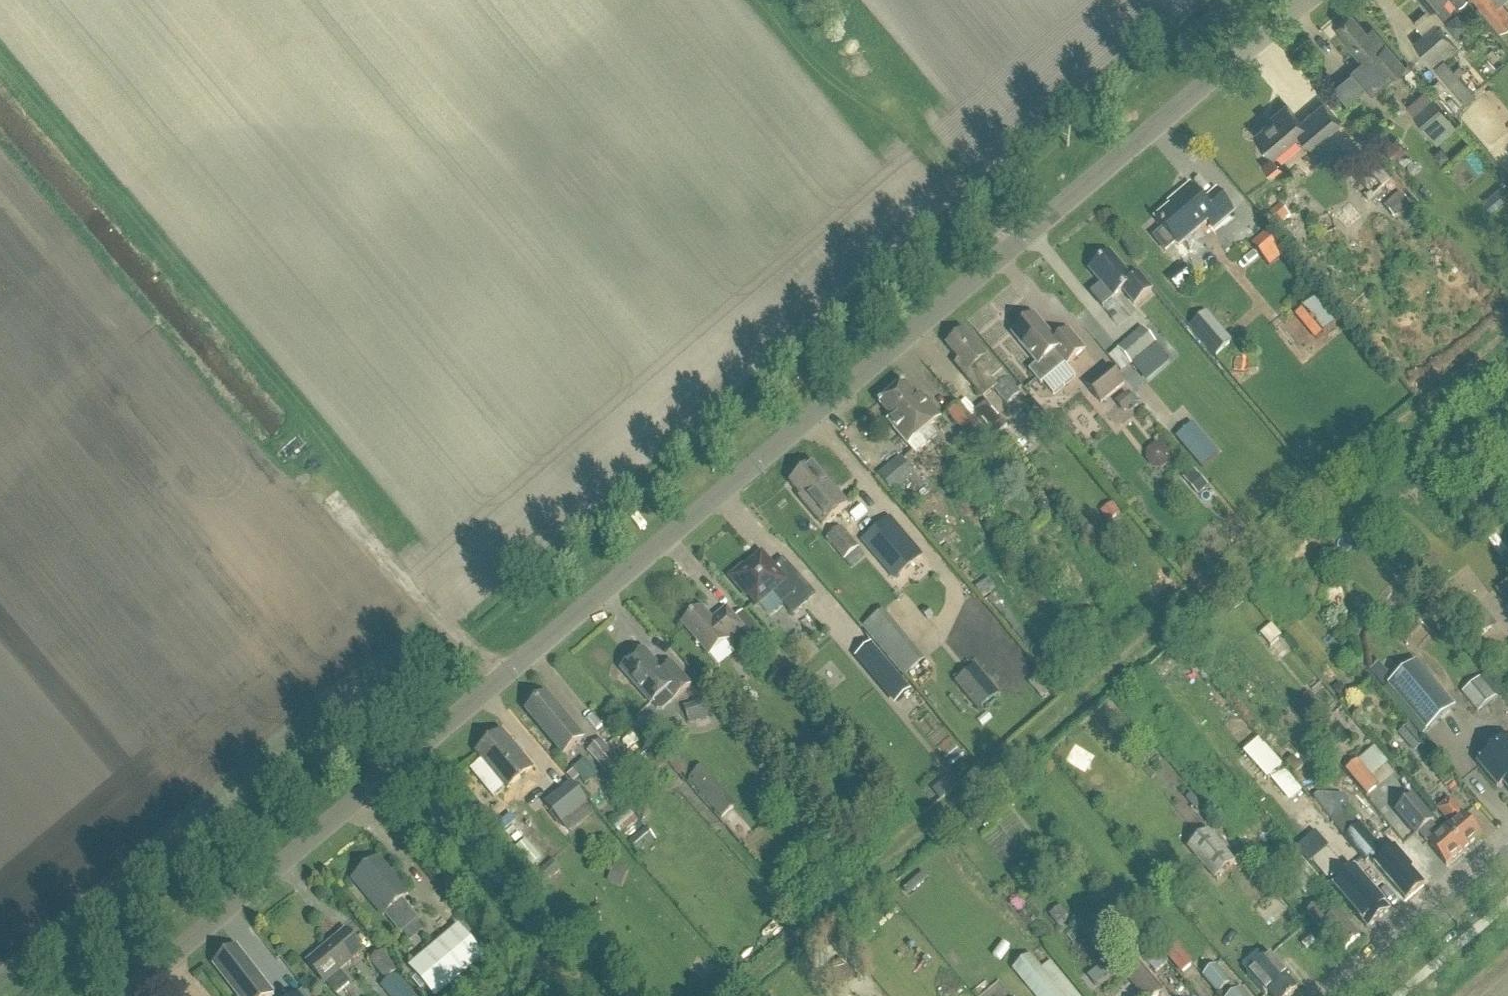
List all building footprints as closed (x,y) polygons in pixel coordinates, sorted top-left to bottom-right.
[(1442,15),(1450,8),(1443,0),(1423,0),(1430,8),(1433,5),(1442,15)] [(1481,3),(1501,27),(1507,21),(1507,4),(1505,0),(1484,0),(1481,3)] [(1404,64),(1385,41),(1371,26),(1367,30),(1350,11),(1337,23),(1341,29),(1338,32),(1362,61),(1352,70),(1371,92),(1391,75),(1404,64)] [(1449,40),(1450,39),(1435,23),(1413,41),(1433,66),(1455,47),(1449,40)] [(1456,55),(1445,61),(1468,95),(1478,88),(1456,55)] [(1413,113),(1437,141),(1457,124),(1433,96),(1413,113)] [(1323,100),(1311,110),(1300,120),(1287,104),(1254,132),(1273,155),(1299,132),(1310,145),(1328,130),(1340,120),(1323,100)] [(1271,154),(1261,163),(1272,176),(1282,168),(1271,154)] [(1367,170),(1380,185),(1387,179),(1374,163),(1367,170)] [(1154,239),(1165,253),(1175,244),(1178,248),(1207,223),(1213,230),(1233,212),(1216,192),(1204,203),(1190,187),(1176,198),(1179,201),(1155,221),(1164,231),(1154,239)] [(1386,207),(1397,220),(1412,206),(1401,193),(1386,207)] [(1286,256),(1266,232),(1249,247),(1269,270),(1286,256)] [(1122,292),(1135,307),(1152,292),(1138,276),(1132,282),(1110,255),(1089,272),(1113,300),(1122,292)] [(1169,280),(1180,292),(1195,278),(1185,266),(1169,280)] [(1317,297),(1302,310),(1323,335),(1339,322),(1317,297)] [(1034,318),(1012,336),(1037,366),(1030,372),(1040,385),(1041,384),(1053,398),(1074,380),(1065,368),(1085,351),(1069,332),(1056,343),(1034,318)] [(1192,328),(1218,358),(1228,350),(1201,319),(1192,328)] [(1143,329),(1117,350),(1132,368),(1157,347),(1143,329)] [(994,391),(1007,407),(1020,396),(1001,374),(1002,374),(987,356),(986,357),(965,333),(947,348),(959,363),(957,366),(966,372),(967,371),(972,377),(967,381),(983,400),(994,391)] [(1109,366),(1085,386),(1101,404),(1125,385),(1109,366)] [(891,395),(932,442),(937,437),(930,429),(940,420),(920,397),(916,400),(903,385),(891,395)] [(1496,404),(1507,419),(1507,393),(1496,404)] [(1116,403),(1125,413),(1135,405),(1126,394),(1116,403)] [(887,422),(908,447),(919,438),(926,447),(932,442),(891,395),(879,406),(891,419),(887,422)] [(1009,426),(987,402),(975,413),(997,437),(1009,426)] [(948,413),(968,435),(979,425),(960,403),(948,413)] [(1192,426),(1175,440),(1201,471),(1218,457),(1192,426)] [(900,456),(876,476),(894,496),(905,488),(906,484),(915,475),(900,456)] [(803,498),(801,500),(823,526),(847,506),(813,466),(791,485),(803,498)] [(889,521),(864,542),(895,579),(921,559),(889,521)] [(860,550),(842,529),(828,542),(846,562),(860,550)] [(744,569),(732,579),(739,588),(741,587),(758,607),(768,619),(785,605),(793,615),(814,597),(808,589),(796,588),(797,577),(784,562),(774,570),(762,556),(745,571),(744,569)] [(766,658),(783,676),(794,666),(777,647),(777,646),(744,610),(735,619),(727,610),(713,622),(702,609),(690,619),(685,618),(685,623),(683,625),(698,642),(697,647),(702,647),(710,657),(743,629),(768,656),(766,658)] [(882,612),(864,628),(875,641),(893,625),(882,612)] [(869,645),(855,656),(896,704),(910,692),(869,645)] [(673,664),(663,672),(645,651),(622,671),(652,705),(668,691),(676,699),(692,686),(673,664)] [(1390,685),(1429,731),(1457,708),(1418,661),(1390,685)] [(973,681),(962,690),(968,698),(965,701),(971,709),(978,703),(984,710),(990,705),(984,698),(986,696),(973,681)] [(1463,697),(1480,716),(1497,701),(1481,682),(1463,697)] [(1290,703),(1308,724),(1325,710),(1311,693),(1304,699),(1301,694),(1290,703)] [(548,696),(528,713),(564,756),(585,739),(548,696)] [(1400,737),(1415,756),(1427,746),(1411,728),(1400,737)] [(477,754),(506,790),(531,771),(502,735),(477,754)] [(1507,787),(1507,740),(1480,764),(1481,765),(1481,764),(1500,787),(1505,783),(1507,787)] [(600,741),(586,753),(604,774),(618,762),(600,741)] [(1268,778),(1289,803),(1301,793),(1259,744),(1246,755),(1267,779),(1268,778)] [(1355,760),(1343,770),(1364,796),(1377,786),(1369,777),(1355,760)] [(737,808),(704,768),(689,780),(722,820),(737,808)] [(1346,837),(1356,829),(1344,814),(1349,810),(1349,803),(1343,796),(1316,794),(1313,791),(1317,787),(1310,778),(1301,785),(1346,837)] [(571,784),(545,806),(561,826),(587,804),(571,784)] [(605,811),(622,798),(613,786),(595,799),(605,811)] [(940,787),(932,794),(938,801),(946,794),(940,787)] [(1418,835),(1446,868),(1463,853),(1445,830),(1439,835),(1430,825),(1433,822),(1413,798),(1395,813),(1415,837),(1418,835)] [(1445,830),(1463,853),(1480,838),(1461,816),(1448,802),(1437,811),(1450,826),(1445,830)] [(647,816),(629,827),(636,838),(654,827),(647,816)] [(1346,837),(1368,863),(1373,859),(1377,865),(1376,866),(1407,902),(1425,887),(1413,872),(1414,869),(1396,848),(1388,856),(1361,824),(1356,829),(1346,837)] [(648,854),(666,839),(658,830),(641,845),(648,854)] [(1186,850),(1215,882),(1236,863),(1208,831),(1186,850)] [(1352,874),(1332,850),(1316,864),(1373,930),(1394,912),(1358,869),(1352,874)] [(403,901),(409,896),(379,861),(353,882),(383,917),(386,915),(402,934),(419,920),(403,901)] [(1304,862),(1288,875),(1308,899),(1324,885),(1304,862)] [(618,867),(611,885),(621,889),(627,871),(618,867)] [(1332,915),(1329,918),(1318,904),(1308,913),(1338,949),(1342,947),(1346,952),(1360,940),(1347,925),(1349,924),(1340,913),(1334,917),(1332,915)] [(1153,945),(1168,932),(1160,923),(1145,936),(1153,945)] [(485,959),(481,954),(459,928),(411,969),(432,995),(433,995),(441,995),(485,959)] [(329,980),(337,991),(352,980),(343,968),(363,951),(347,932),(308,965),(324,984),(329,980)] [(1248,976),(1267,960),(1257,947),(1238,963),(1248,976)] [(274,995),(237,949),(218,964),(241,994),(239,995),(274,995)] [(369,964),(385,983),(398,972),(382,953),(369,964)] [(1168,961),(1180,976),(1190,968),(1178,953),(1168,961)] [(1248,976),(1265,995),(1268,995),(1270,995),(1271,995),(1295,995),(1298,993),(1295,989),(1296,988),(1297,987),(1272,956),(1248,976)] [(1031,995),(1073,995),(1060,980),(1061,979),(1049,966),(1041,973),(1029,958),(1011,973),(1031,995)] [(1243,991),(1239,993),(1232,985),(1231,985),(1216,967),(1203,978),(1219,995),(1248,995),(1243,991)] [(1135,995),(1159,995),(1137,969),(1122,981),(1135,995)]
